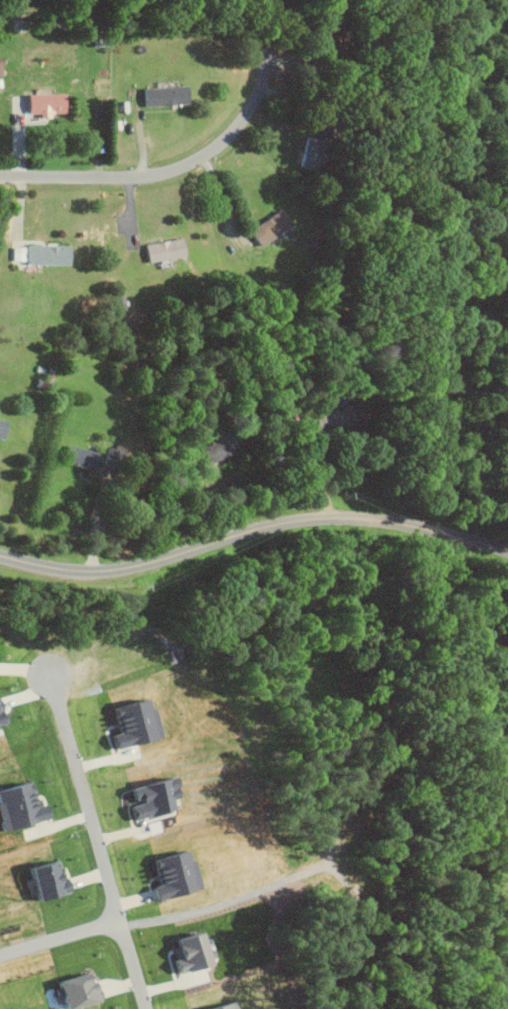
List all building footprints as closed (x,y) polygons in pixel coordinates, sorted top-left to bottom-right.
[(185,105),(184,86),(140,88),(140,106),(185,105)] [(46,115),(46,113),(62,112),(62,93),(23,95),(24,116),(46,115)] [(311,170),(316,139),(302,137),(297,168),(311,170)] [(246,228),(255,245),(288,227),(279,211),(246,228)] [(142,243),(144,261),(182,258),(181,239),(142,243)] [(23,244),(22,265),(67,266),(68,245),(23,244)] [(207,436),(209,443),(199,447),(206,469),(219,465),(217,459),(237,452),(229,429),(207,436)] [(61,463),(93,470),(97,451),(65,445),(61,463)]
